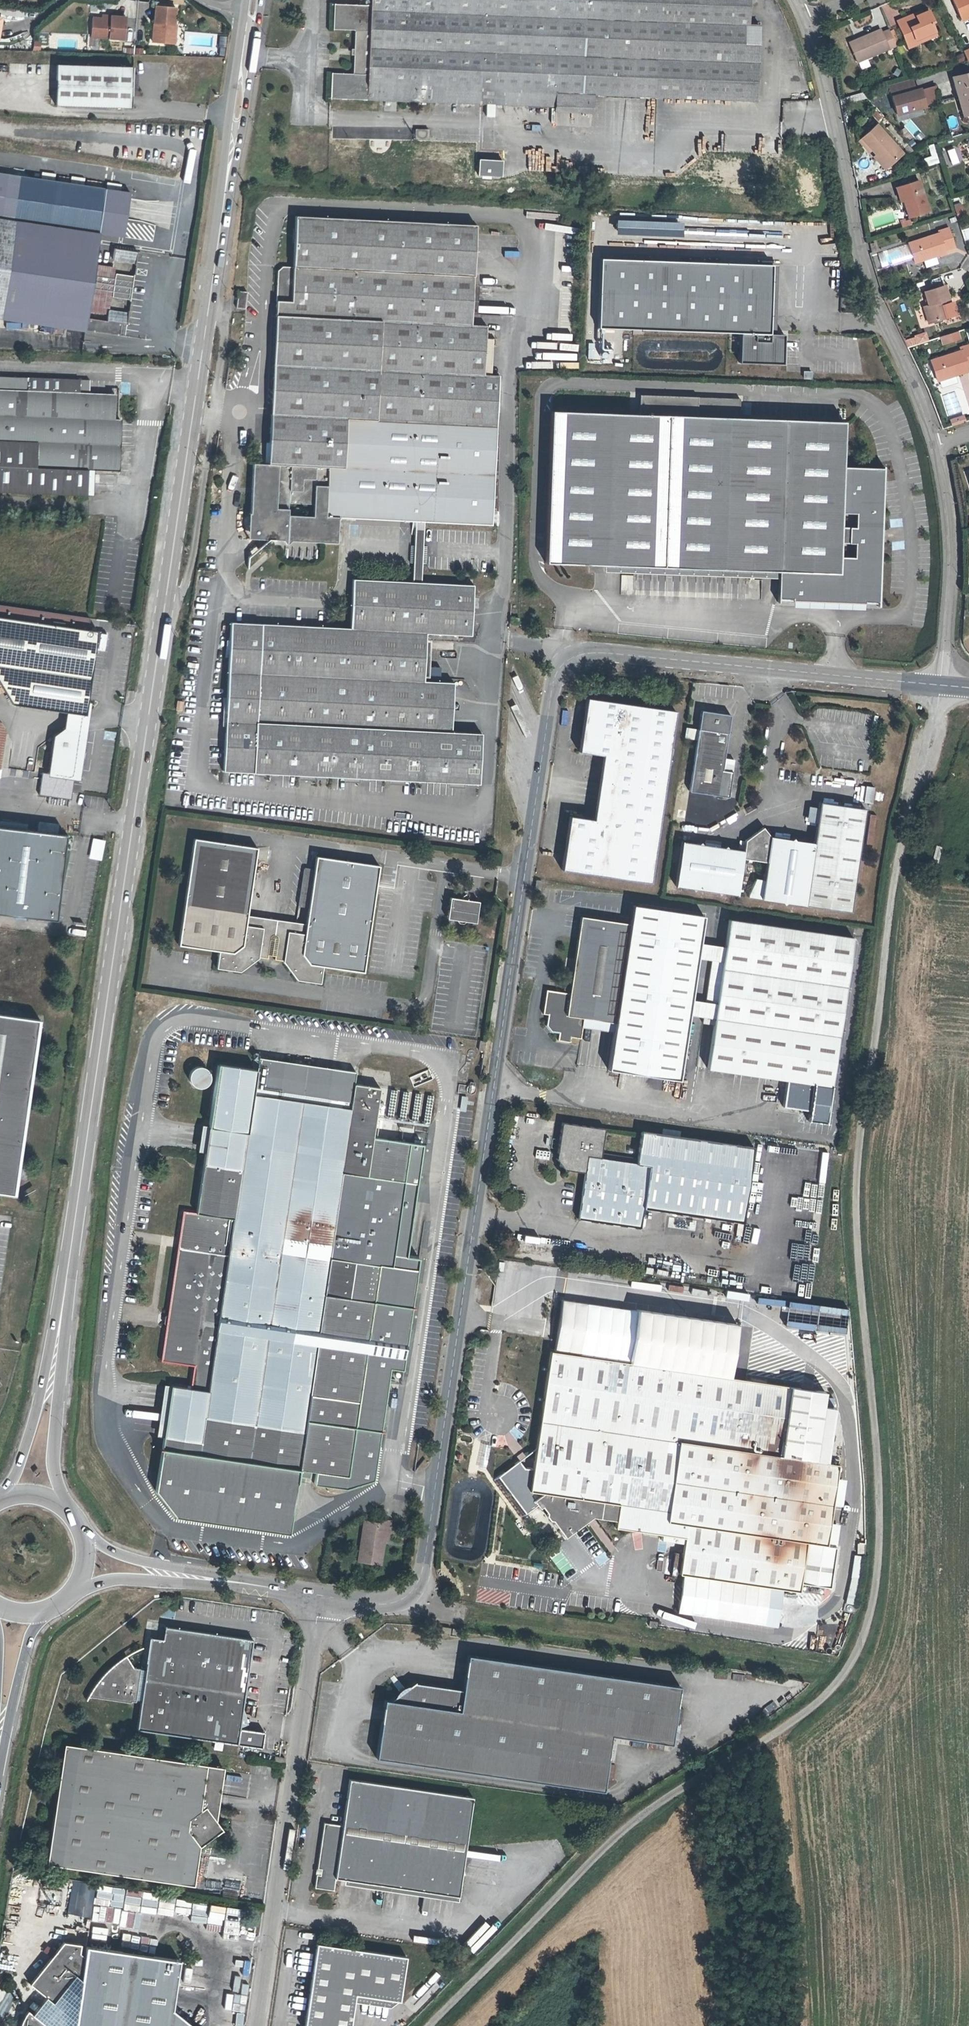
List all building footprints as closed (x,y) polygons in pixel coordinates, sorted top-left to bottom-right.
[(746,15),(746,0),(370,0),(370,5),(334,4),(333,29),(354,30),(353,74),(331,73),(330,99),(487,104),(494,105),(554,107),(555,93),(593,95),(755,101),(758,25),(745,25),(746,15)] [(962,19),(968,16),(968,0),(953,0),(962,19)] [(174,24),(176,8),(155,6),(154,23),(156,23),(156,30),(153,30),(152,42),(169,43),(170,35),(175,35),(176,24),(174,24)] [(935,31),(931,22),(933,21),(928,11),(923,13),(916,16),(915,14),(905,18),(907,21),(898,25),(908,48),(917,44),(915,40),(935,31)] [(758,25),(758,16),(746,15),(745,25),(758,25)] [(91,36),(125,39),(127,17),(107,16),(107,19),(102,18),(92,18),(91,36)] [(895,46),(895,44),(890,32),(889,30),(882,33),(880,29),(849,43),(857,62),(895,46)] [(898,43),(893,30),(890,32),(895,44),(898,43)] [(917,44),(936,36),(935,31),(915,40),(917,44)] [(965,59),(962,54),(956,56),(959,62),(965,59)] [(868,58),(858,63),(861,70),(871,65),(868,58)] [(55,105),(131,108),(133,67),(56,65),(55,105)] [(953,77),(957,90),(964,115),(968,114),(968,73),(953,77)] [(912,80),(887,86),(896,117),(926,108),(925,106),(942,101),(937,86),(922,90),(921,88),(915,90),(912,80)] [(593,108),(593,95),(555,93),(554,107),(593,108)] [(878,119),(883,116),(878,111),(874,115),(878,119)] [(902,153),(876,124),(860,138),(875,154),(876,153),(887,166),(902,153)] [(428,139),(428,129),(415,129),(415,139),(428,139)] [(887,166),(876,153),(875,154),(860,138),(858,140),(872,156),(884,169),(887,166)] [(772,154),(774,141),(759,139),(757,152),(772,154)] [(501,176),(502,161),(478,159),(477,175),(501,176)] [(25,169),(0,165),(0,173),(24,177),(25,169)] [(85,319),(96,246),(98,246),(100,233),(124,237),(130,193),(24,177),(0,173),(0,306),(85,319)] [(928,211),(918,180),(899,186),(904,200),(903,200),(908,217),(928,211)] [(904,200),(899,186),(895,187),(900,201),(903,200),(904,200)] [(964,215),(961,206),(955,207),(958,217),(964,215)] [(491,525),(498,375),(491,375),(484,375),(485,338),(486,326),(471,325),(476,225),(295,216),(293,267),(282,266),(277,271),(268,464),(253,463),(250,514),(253,514),(254,517),(254,522),(254,524),(254,526),(252,529),(251,530),(251,532),(251,533),(251,535),(252,536),(254,537),(256,538),(257,538),(259,538),(260,537),(266,542),(269,539),(337,543),(338,517),(414,521),(415,521),(424,521),(491,525)] [(944,250),(955,247),(949,227),(938,231),(938,234),(908,243),(915,262),(945,252),(944,250)] [(136,263),(138,252),(130,251),(115,248),(114,259),(136,263)] [(772,264),(601,257),(599,327),(741,332),(740,362),(784,364),(784,334),(770,333),(772,264)] [(132,290),(134,277),(116,274),(112,297),(131,299),(132,290)] [(947,318),(942,301),(944,300),(949,299),(944,285),(924,292),(928,305),(923,306),(929,323),(947,318)] [(245,309),(247,292),(238,291),(236,308),(245,309)] [(0,306),(0,319),(83,331),(85,319),(0,306)] [(127,324),(129,314),(108,311),(107,321),(127,324)] [(926,332),(904,337),(906,346),(928,341),(926,332)] [(491,375),(492,339),(485,338),(484,375),(491,375)] [(968,366),(968,345),(960,348),(961,350),(931,360),(937,381),(968,371),(967,366),(968,366)] [(87,495),(87,469),(112,470),(113,444),(120,445),(121,419),(114,419),(115,394),(89,393),(90,380),(0,377),(0,491),(87,495)] [(845,421),(551,410),(546,563),(780,570),(779,599),(880,603),(884,468),(844,467),(845,421)] [(965,422),(963,416),(951,420),(953,426),(965,422)] [(968,451),(966,446),(957,449),(960,454),(968,451)] [(422,563),(423,546),(424,522),(424,521),(415,521),(414,546),(413,563),(412,582),(421,582),(422,563)] [(266,542),(260,537),(259,538),(257,538),(256,538),(260,548),(266,542)] [(471,636),(473,585),(421,582),(412,582),(411,582),(352,579),(350,628),(426,632),(426,634),(471,636)] [(85,715),(97,631),(0,617),(0,683),(12,705),(67,713),(85,715)] [(436,731),(438,682),(424,681),(426,634),(426,632),(350,628),(230,622),(227,689),(223,771),(268,773),(267,788),(316,790),(317,776),(478,784),(481,733),(451,732),(436,731)] [(451,732),(454,683),(438,682),(436,731),(451,732)] [(650,883),(675,711),(586,698),(578,751),(602,755),(610,756),(608,768),(615,770),(606,821),(593,819),(568,816),(561,869),(650,883)] [(724,758),(730,714),(701,710),(698,729),(686,727),(684,738),(696,740),(689,791),(697,792),(712,795),(728,797),(734,759),(724,758)] [(82,732),(85,715),(67,713),(65,730),(82,732)] [(76,778),(82,732),(65,730),(55,737),(50,774),(76,778)] [(606,821),(615,770),(608,768),(610,756),(602,755),(593,819),(606,821)] [(872,803),(874,786),(865,785),(863,802),(872,803)] [(710,807),(712,795),(697,792),(695,804),(710,807)] [(850,911),(865,809),(819,802),(818,807),(816,823),(813,842),(770,836),(763,827),(745,840),(744,850),(681,841),(675,886),(736,895),(742,858),(766,862),(763,879),(755,878),(748,894),(747,897),(850,911)] [(816,823),(818,807),(808,806),(806,821),(816,823)] [(0,826),(0,911),(59,918),(68,835),(0,826)] [(101,860),(106,840),(92,837),(88,858),(101,860)] [(363,972),(379,865),(315,856),(313,870),(308,907),(305,926),(304,934),(245,925),(246,918),(257,848),(194,838),(178,945),(218,951),(216,968),(239,971),(258,957),(267,958),(268,954),(274,955),(274,959),(283,961),(296,980),(320,983),(322,966),(363,972)] [(308,907),(313,870),(304,868),(298,905),(308,907)] [(476,919),(479,901),(450,897),(448,914),(457,916),(456,920),(459,923),(463,924),(466,921),(467,917),(476,919)] [(699,943),(704,915),(632,905),(630,924),(580,916),(569,993),(546,990),(542,1013),(547,1014),(546,1025),(550,1032),(558,1033),(557,1040),(569,1042),(570,1037),(580,1038),(582,1027),(583,1018),(615,1023),(613,1032),(608,1069),(679,1080),(689,1014),(691,999),(697,958),(699,943)] [(304,934),(305,926),(246,918),(245,925),(304,934)] [(826,1123),(853,937),(728,919),(724,947),(723,956),(713,955),(712,960),(706,1001),(704,1016),(703,1023),(713,1025),(707,1069),(786,1080),(782,1106),(800,1109),(806,1110),(808,1110),(807,1121),(826,1123)] [(723,956),(724,947),(699,943),(697,958),(712,960),(713,955),(723,956)] [(704,1016),(706,1001),(691,999),(689,1014),(704,1016)] [(40,1020),(0,1014),(0,1193),(15,1195),(40,1020)] [(613,1032),(615,1023),(583,1018),(582,1027),(613,1032)] [(391,1266),(409,1142),(372,1137),(380,1088),(353,1084),(351,1101),(350,1108),(253,1094),(254,1087),(256,1070),(218,1064),(196,1213),(186,1212),(182,1216),(179,1238),(182,1243),(181,1248),(177,1252),(168,1313),(166,1326),(161,1357),(164,1361),(193,1365),(190,1388),(170,1385),(163,1437),(161,1449),(303,1469),(348,1476),(379,1264),(391,1266)] [(188,1081),(204,1089),(212,1074),(195,1066),(188,1081)] [(427,1070),(410,1076),(413,1085),(430,1079),(427,1070)] [(351,1101),(254,1087),(253,1094),(350,1108),(351,1101)] [(743,1223),(753,1147),(679,1136),(661,1134),(640,1131),(637,1159),(636,1163),(600,1158),(601,1153),(604,1129),(561,1123),(556,1158),(558,1161),(558,1166),(562,1166),(564,1170),(584,1172),(577,1219),(640,1228),(643,1208),(743,1223)] [(679,1136),(680,1131),(662,1128),(661,1134),(679,1136)] [(636,1163),(637,1159),(601,1153),(600,1158),(636,1163)] [(590,1274),(583,1326),(658,1336),(665,1284),(590,1274)] [(710,1335),(786,1343),(790,1306),(714,1298),(710,1335)] [(796,1457),(798,1442),(803,1415),(784,1412),(788,1386),(550,1351),(532,1469),(524,1467),(518,1460),(492,1479),(520,1517),(537,1505),(539,1508),(541,1506),(564,1537),(586,1521),(584,1519),(588,1516),(592,1516),(616,1520),(615,1527),(636,1530),(639,1530),(641,1530),(643,1529),(644,1528),(645,1526),(646,1525),(646,1524),(647,1522),(649,1509),(668,1511),(666,1521),(686,1524),(684,1537),(679,1573),(730,1581),(729,1588),(754,1592),(755,1585),(799,1591),(803,1560),(806,1541),(824,1544),(826,1544),(838,1463),(827,1462),(796,1457)] [(827,1462),(830,1447),(798,1442),(796,1457),(827,1462)] [(303,1469),(161,1449),(155,1491),(179,1517),(293,1533),(303,1469)] [(684,1537),(686,1524),(666,1521),(668,1511),(649,1509),(647,1522),(646,1524),(646,1525),(645,1526),(644,1528),(643,1529),(641,1530),(639,1530),(636,1530),(684,1537)] [(387,1540),(390,1521),(381,1520),(381,1524),(367,1521),(365,1537),(362,1536),(358,1560),(380,1564),(384,1540),(387,1540)] [(578,1531),(548,1555),(571,1585),(602,1562),(578,1531)] [(821,1563),(824,1544),(806,1541),(803,1560),(821,1563)] [(141,1700),(136,1729),(261,1747),(264,1731),(240,1728),(252,1639),(164,1626),(162,1639),(150,1637),(145,1669),(141,1700)] [(680,1686),(467,1654),(462,1689),(415,1683),(415,1681),(409,1685),(406,1686),(407,1687),(397,1695),(396,1694),(395,1695),(394,1696),(389,1700),(384,1699),(375,1757),(603,1791),(611,1735),(671,1744),(680,1686)] [(136,1699),(140,1668),(134,1668),(126,1655),(119,1659),(114,1663),(111,1667),(107,1671),(102,1675),(99,1679),(95,1684),(92,1689),(90,1693),(88,1696),(131,1703),(131,1701),(135,1701),(136,1699)] [(141,1700),(145,1669),(140,1668),(136,1699),(141,1700)] [(204,1805),(210,1765),(63,1743),(46,1863),(193,1885),(199,1845),(222,1829),(215,1820),(204,1805)] [(204,1805),(215,1820),(223,1767),(210,1765),(204,1805)] [(458,1896),(473,1797),(349,1779),(342,1825),(323,1822),(317,1868),(321,1868),(320,1874),(316,1874),(314,1887),(333,1890),(335,1878),(458,1896)] [(68,1914),(90,1916),(93,1882),(71,1880),(68,1914)] [(96,1887),(94,1900),(125,1904),(126,1891),(96,1887)] [(151,1908),(154,1896),(140,1893),(138,1905),(151,1908)] [(174,1912),(189,1914),(190,1907),(204,1908),(205,1903),(176,1900),(174,1912)] [(108,1949),(92,1947),(85,1946),(84,1956),(79,1953),(80,1944),(63,1941),(29,1983),(45,1996),(32,2014),(27,2010),(22,2018),(19,2025),(193,2025),(172,2009),(179,1959),(108,1949)] [(406,1956),(316,1943),(305,2025),(350,2025),(355,1994),(399,2001),(406,1956)]
